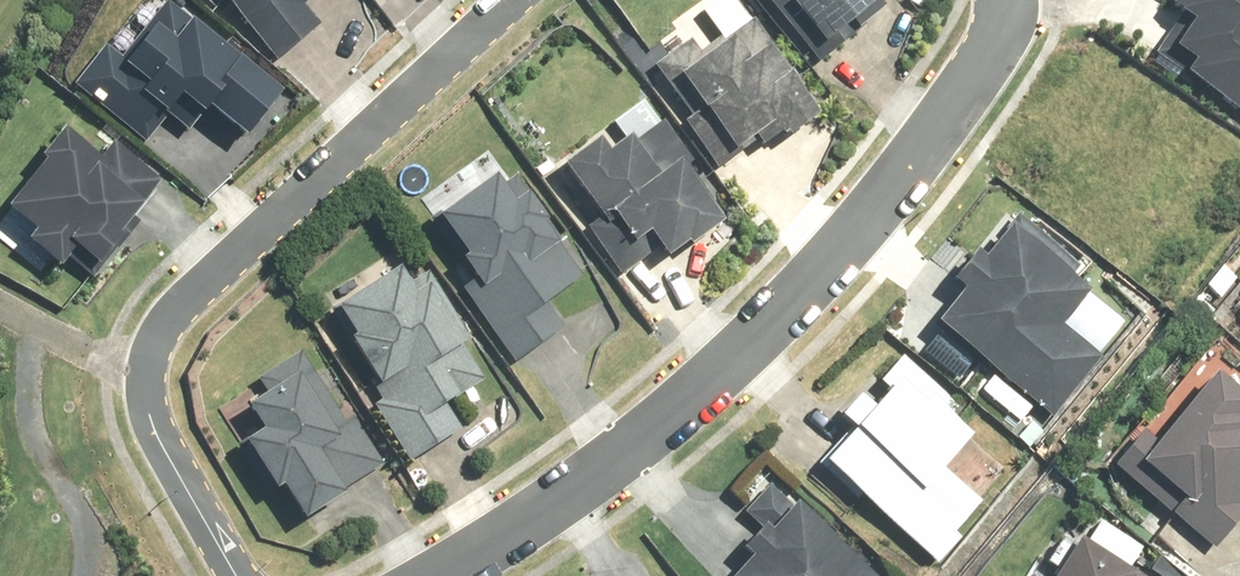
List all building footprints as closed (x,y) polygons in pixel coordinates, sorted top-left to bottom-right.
[(72,84),(145,137),(163,112),(190,132),(205,112),(244,141),(284,88),(165,0),(163,0),(124,52),(106,38),(72,84)] [(266,60),(313,24),(300,7),(309,0),(219,0),(266,60)] [(820,52),(878,0),(773,0),(820,52)] [(1180,77),(1239,116),(1239,0),(1174,0),(1170,6),(1188,17),(1166,52),(1187,66),(1180,77)] [(755,7),(660,70),(718,158),(763,129),(778,152),(829,119),(755,7)] [(596,143),(557,169),(622,263),(717,198),(661,118),(605,156),(596,143)] [(0,214),(0,247),(57,287),(66,273),(86,287),(161,182),(109,145),(97,162),(58,134),(0,214)] [(508,167),(431,220),(480,292),(468,300),(513,366),(562,332),(543,305),(584,277),(508,167)] [(1004,226),(928,323),(1055,421),(1099,364),(1058,332),(1090,292),(1004,226)] [(415,264),(332,311),(386,404),(377,409),(410,467),(461,438),(444,409),(486,385),(415,264)] [(1125,464),(1172,499),(1159,517),(1214,558),(1239,523),(1239,381),(1207,357),(1125,464)] [(303,365),(238,409),(252,430),(238,439),(300,531),(397,466),(360,411),(342,423),(303,365)] [(892,372),(816,463),(941,566),(987,511),(938,471),(968,435),(892,372)] [(731,575),(870,575),(765,483),(741,511),(768,535),(731,575)] [(1052,575),(1135,575),(1074,539),(1052,575)]
